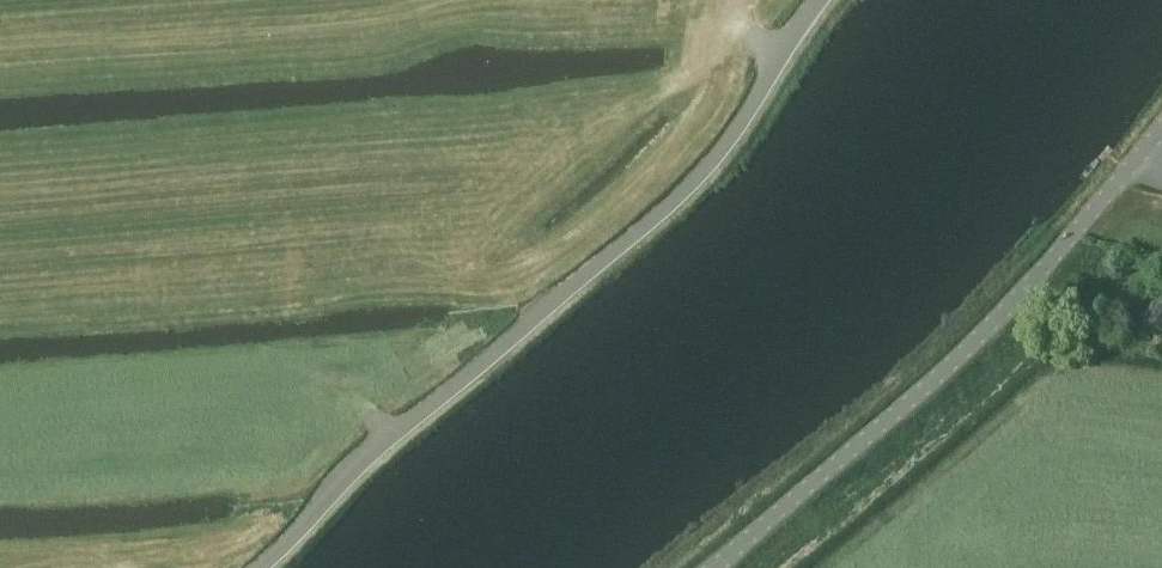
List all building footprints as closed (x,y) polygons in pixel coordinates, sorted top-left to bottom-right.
[(1157,298),(1143,321),(1161,333),(1161,301),(1157,298)]
